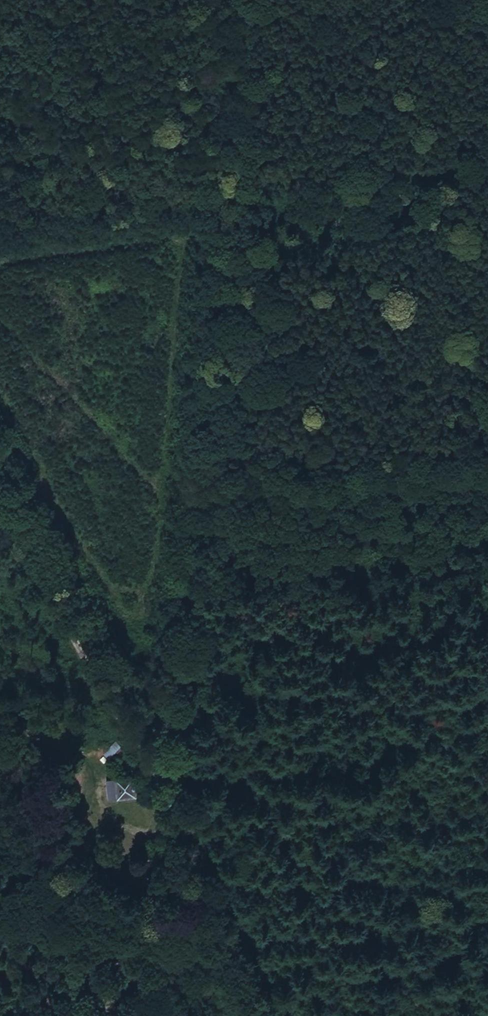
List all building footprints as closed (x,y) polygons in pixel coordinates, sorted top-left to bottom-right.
[(119,757),(127,766),(141,755),(134,745),(119,757)] [(128,780),(131,802),(148,801),(146,778),(128,780)]
